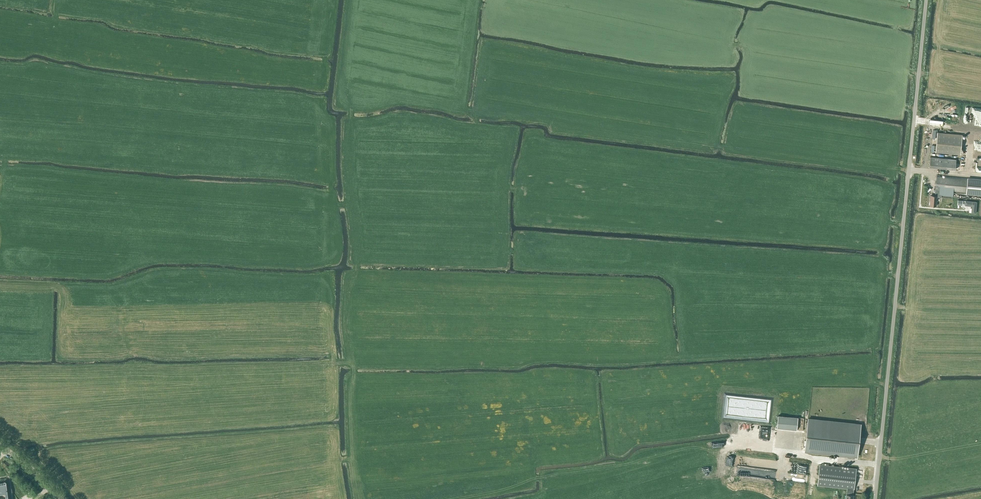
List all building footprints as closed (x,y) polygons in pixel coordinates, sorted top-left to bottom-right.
[(962,135),(937,132),(935,153),(960,155),(962,135)] [(955,169),(956,159),(930,157),(929,167),(955,169)] [(936,176),(935,189),(935,195),(931,194),(930,205),(936,206),(937,197),(942,197),(942,194),(940,194),(940,190),(966,192),(966,193),(980,194),(980,180),(936,176)] [(976,202),(965,201),(965,205),(972,206),(971,213),(975,213),(976,202)] [(798,418),(778,416),(777,428),(797,430),(798,418)] [(861,423),(808,418),(804,452),(857,457),(861,423)] [(788,470),(808,473),(809,463),(789,461),(788,470)] [(854,489),(856,469),(820,465),(817,485),(847,488),(847,495),(846,495),(846,498),(853,498),(853,495),(853,489),(854,489)] [(755,472),(755,469),(736,466),(735,475),(753,477),(754,472),(755,472)] [(770,472),(771,472),(769,470),(767,471),(766,470),(763,472),(768,478),(770,476),(770,477),(772,475),(770,472)]
